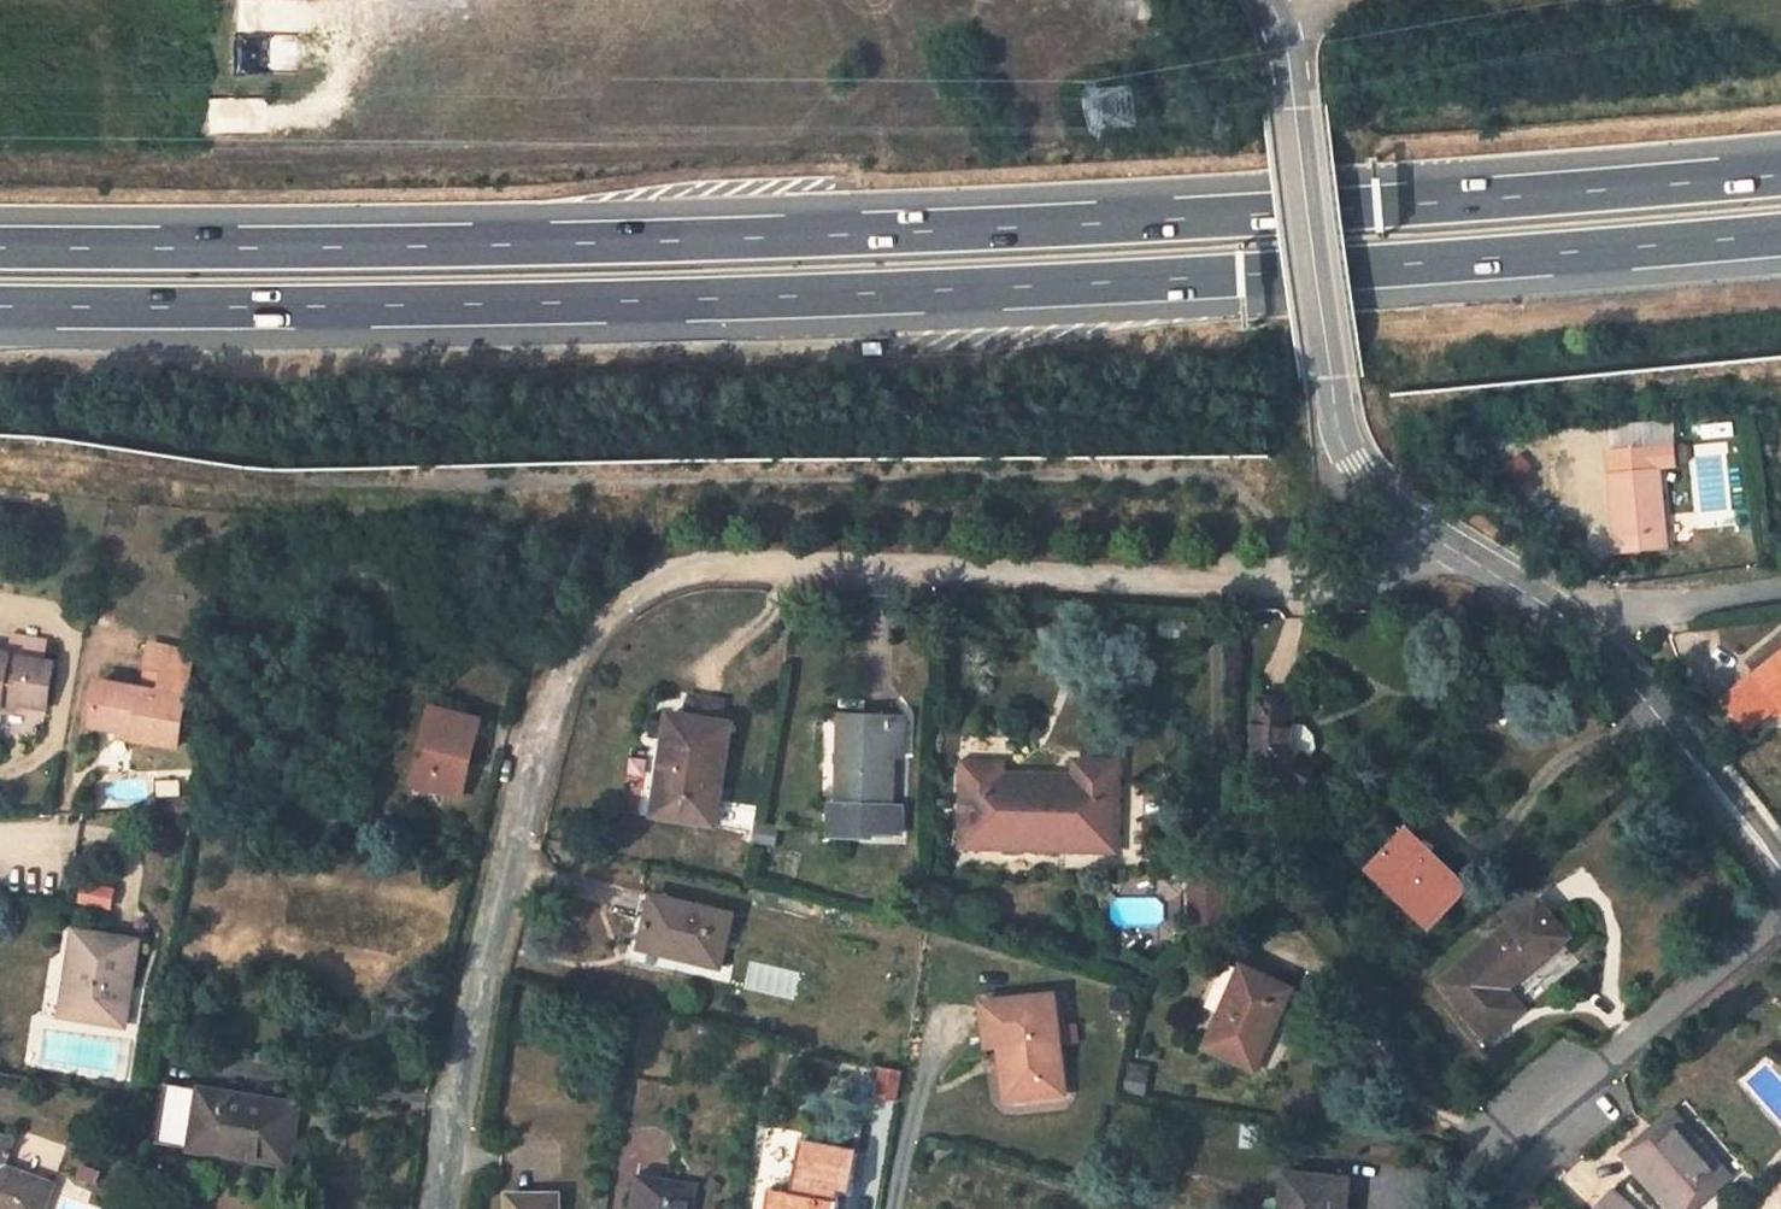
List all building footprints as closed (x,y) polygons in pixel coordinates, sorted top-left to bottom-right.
[(1665,533),(1659,470),(1677,468),(1673,446),(1610,453),(1612,475),(1618,535),(1619,538),(1620,552),(1666,547),(1665,533)] [(45,664),(48,642),(13,637),(9,658),(45,664)] [(1211,645),(1214,679),(1242,676),(1239,643),(1211,645)] [(93,726),(137,733),(136,741),(176,749),(185,698),(192,657),(150,649),(142,691),(101,684),(93,726)] [(0,656),(0,709),(2,701),(17,703),(45,708),(52,665),(45,664),(9,658),(0,656)] [(1741,688),(1764,717),(1778,706),(1780,709),(1780,656),(1741,688)] [(1764,717),(1741,688),(1728,698),(1751,727),(1764,717)] [(720,704),(689,699),(686,720),(717,725),(720,704)] [(0,709),(16,711),(17,703),(2,701),(0,709)] [(1292,702),(1260,701),(1256,766),(1301,792),(1314,767),(1289,752),(1292,702)] [(481,720),(432,709),(413,786),(462,797),(481,720)] [(904,718),(852,716),(852,733),(842,733),(839,805),(831,804),(829,837),(868,839),(869,834),(900,835),(900,808),(890,808),(891,757),(902,758),(904,718)] [(852,716),(843,716),(842,733),(852,733),(852,716)] [(675,741),(667,790),(659,789),(654,816),(712,823),(729,727),(717,725),(686,720),(671,717),(667,740),(675,741)] [(120,731),(119,739),(136,741),(137,733),(120,731)] [(675,741),(667,740),(659,789),(667,790),(675,741)] [(959,850),(1116,856),(1119,765),(1074,763),(1074,779),(1004,777),(1004,768),(962,766),(959,850)] [(193,798),(157,801),(157,812),(191,811),(193,798)] [(1466,891),(1407,833),(1371,868),(1430,926),(1466,891)] [(1226,887),(1190,885),(1187,947),(1225,917),(1226,887)] [(730,915),(653,897),(639,948),(717,967),(730,915)] [(1565,940),(1536,905),(1441,984),(1487,1040),(1521,1011),(1505,990),(1565,940)] [(138,942),(78,933),(64,1016),(124,1024),(138,942)] [(1290,990),(1244,968),(1205,1048),(1247,1067),(1266,1022),(1275,1025),(1290,990)] [(1064,1092),(1055,991),(979,998),(984,1045),(997,1044),(1007,1043),(1010,1074),(1013,1098),(1064,1092)] [(997,1044),(1003,1099),(1003,1100),(1013,1098),(1010,1074),(1007,1043),(997,1044)] [(298,1106),(166,1084),(155,1143),(289,1166),(298,1106)] [(1685,1132),(1671,1117),(1645,1140),(1659,1155),(1685,1132)] [(1725,1177),(1685,1132),(1659,1155),(1645,1140),(1625,1158),(1671,1208),(1687,1208),(1725,1177)] [(0,1137),(0,1208),(44,1208),(52,1186),(3,1168),(12,1141),(0,1137)] [(802,1143),(790,1197),(770,1193),(767,1208),(834,1208),(837,1192),(848,1194),(849,1185),(855,1153),(802,1143)] [(859,1186),(864,1155),(855,1153),(849,1185),(859,1186)] [(1345,1207),(1347,1179),(1286,1175),(1283,1208),(1344,1208),(1345,1207)] [(639,1177),(633,1208),(691,1208),(695,1187),(639,1177)] [(1610,1192),(1594,1208),(1629,1208),(1610,1192)] [(509,1198),(509,1208),(556,1208),(555,1197),(509,1198)]
